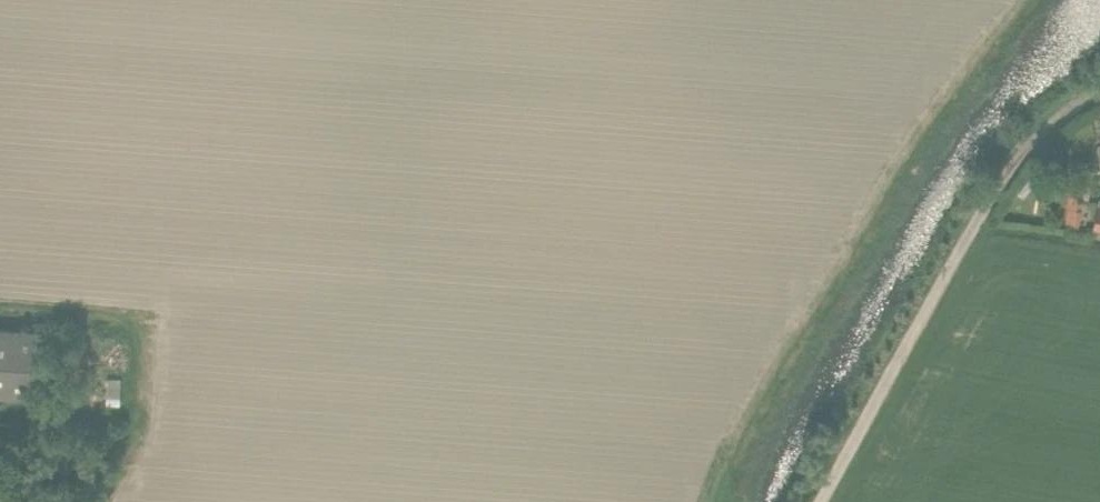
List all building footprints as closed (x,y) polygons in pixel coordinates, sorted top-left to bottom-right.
[(1077,195),(1068,194),(1064,223),(1075,225),(1077,208),(1082,209),(1083,201),(1076,200),(1077,195)] [(0,326),(0,398),(34,400),(39,329),(0,326)] [(121,378),(106,377),(105,404),(120,404),(121,378)]
